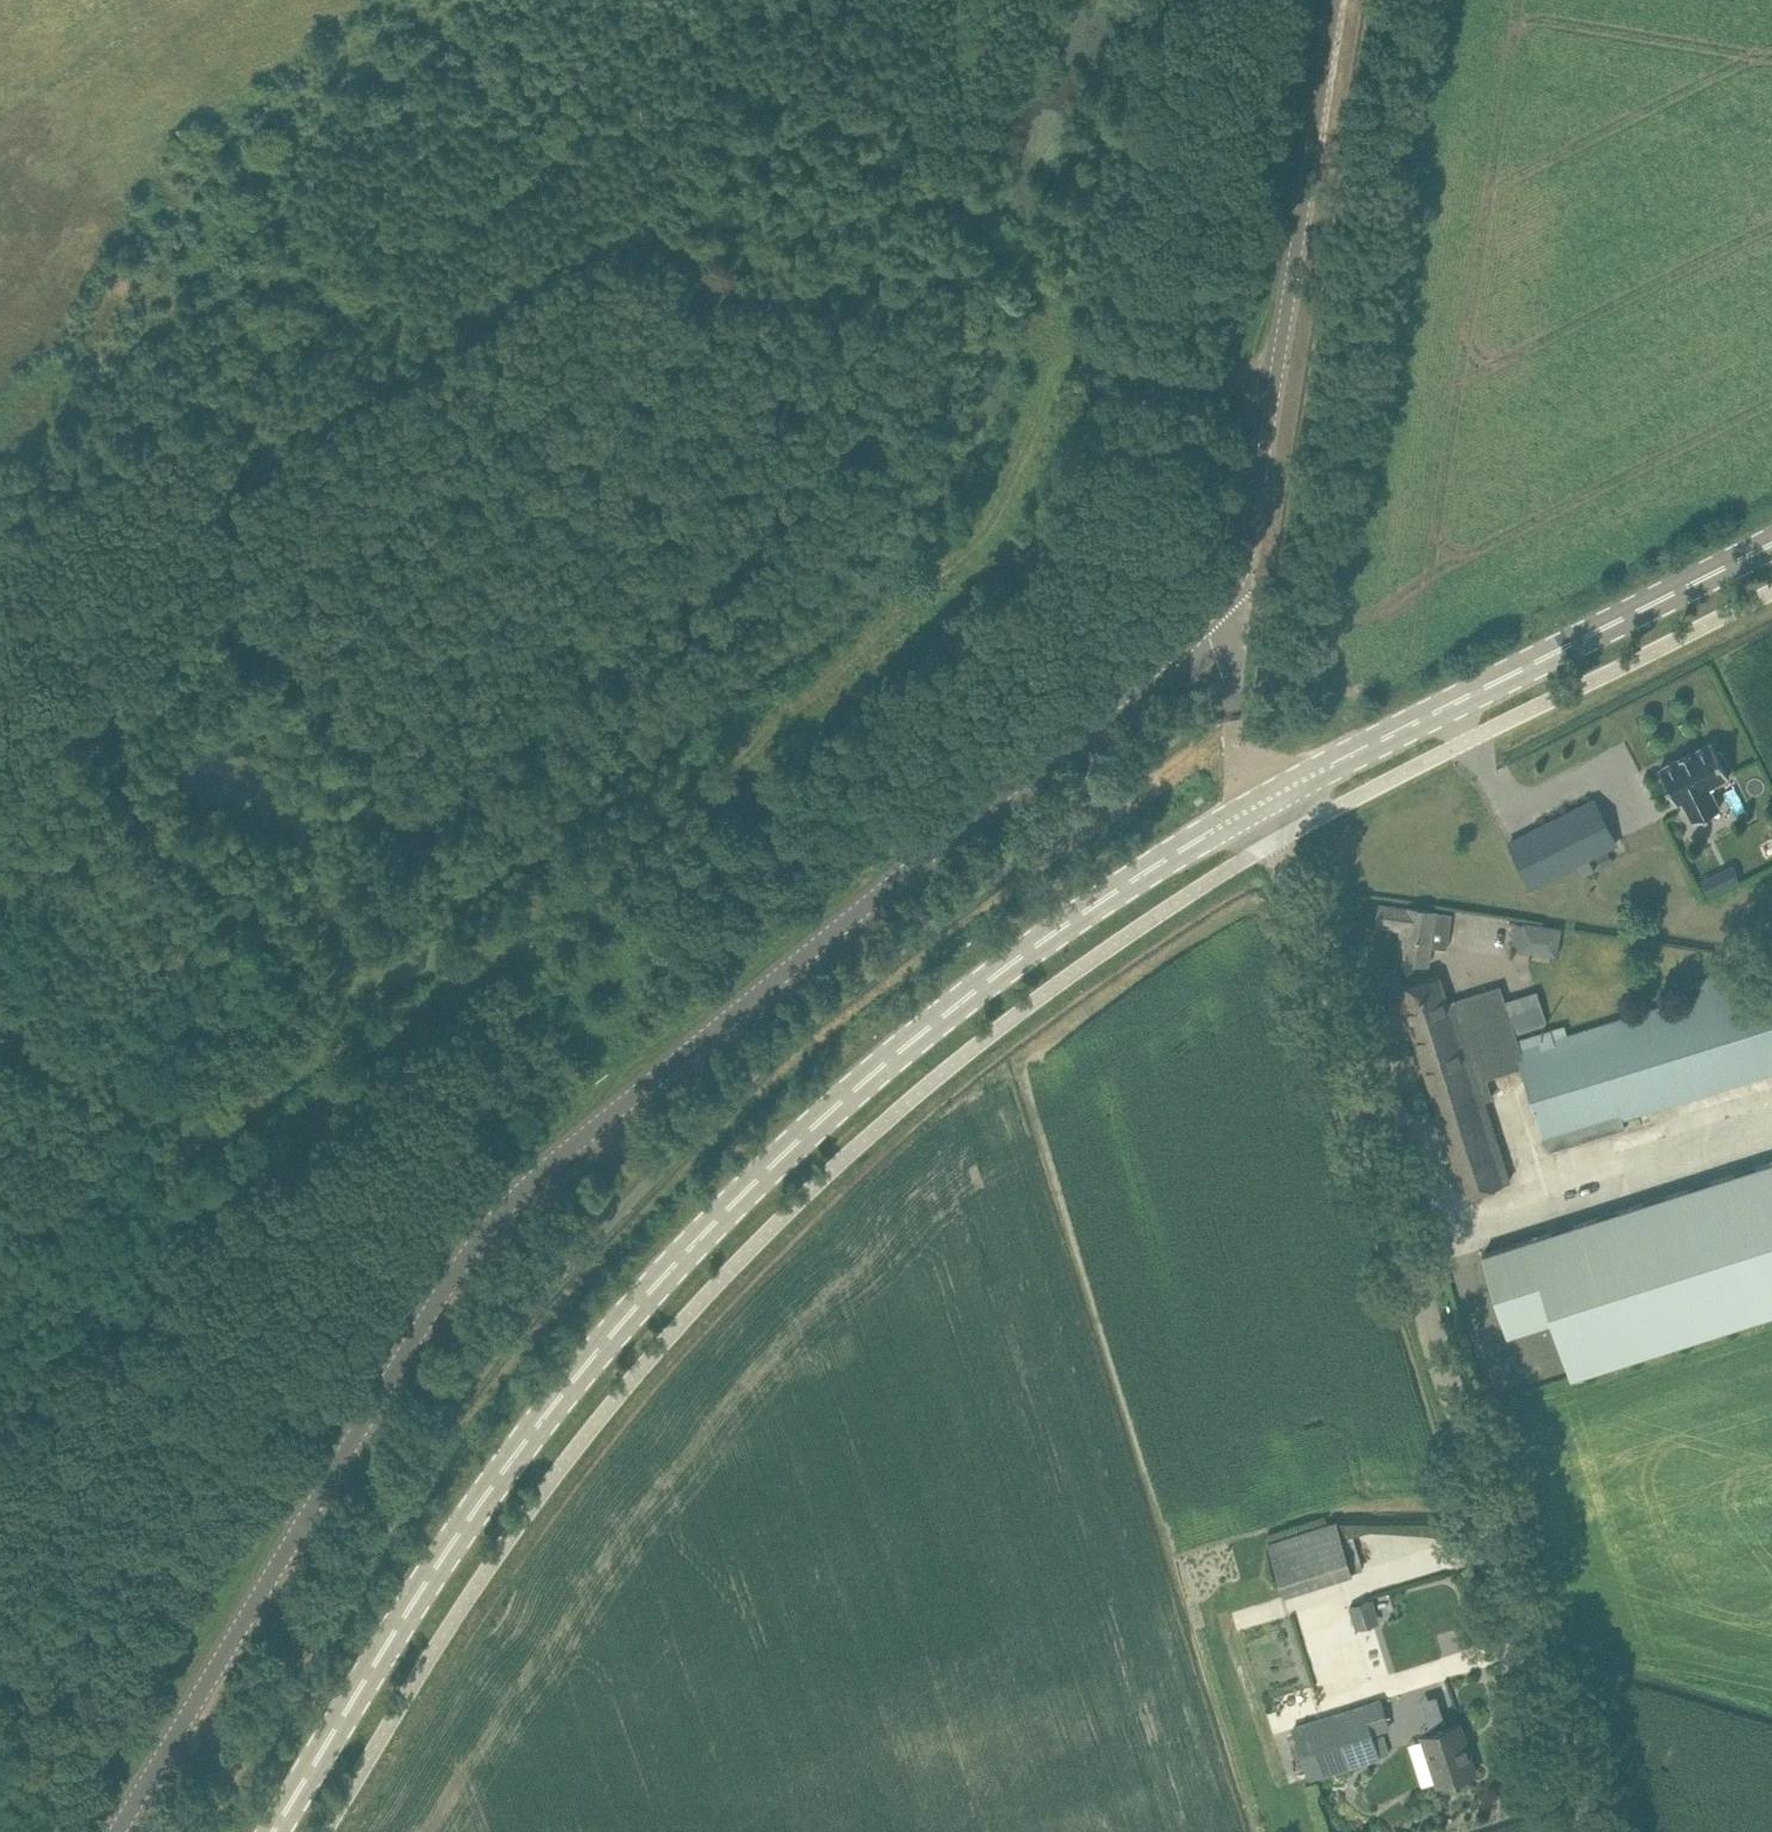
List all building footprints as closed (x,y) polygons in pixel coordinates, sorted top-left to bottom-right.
[(1717,749),(1713,741),(1700,747),(1691,751),(1690,749),(1680,754),(1681,756),(1660,767),(1677,802),(1683,799),(1694,820),(1721,807),(1710,785),(1730,775),(1726,767),(1727,761),(1722,751),(1717,749)] [(1618,844),(1595,799),(1510,842),(1532,886),(1534,885),(1578,864),(1583,876),(1595,870),(1590,858),(1618,844)] [(1716,879),(1708,876),(1701,879),(1709,894),(1721,888),(1716,879)] [(1377,923),(1406,927),(1401,959),(1430,963),(1432,946),(1448,948),(1452,913),(1380,903),(1377,923)] [(1437,970),(1398,982),(1432,1090),(1463,1189),(1511,1175),(1485,1094),(1492,1092),(1487,1073),(1521,1062),(1542,1132),(1544,1132),(1548,1146),(1625,1122),(1623,1114),(1771,1068),(1771,965),(1733,977),(1729,965),(1694,976),(1698,988),(1565,1029),(1562,1019),(1516,1033),(1499,980),(1446,997),(1437,970)] [(1771,1314),(1771,1164),(1483,1253),(1508,1333),(1554,1319),(1572,1376),(1771,1314)] [(1285,1594),(1355,1570),(1337,1520),(1268,1543),(1285,1594)] [(1356,1630),(1376,1623),(1368,1600),(1349,1607),(1356,1630)] [(1437,1719),(1437,1696),(1417,1696),(1417,1718),(1437,1719)] [(1383,1698),(1309,1721),(1325,1773),(1381,1755),(1374,1732),(1392,1727),(1383,1698)] [(1461,1722),(1449,1726),(1422,1734),(1438,1784),(1477,1771),(1461,1722)]
